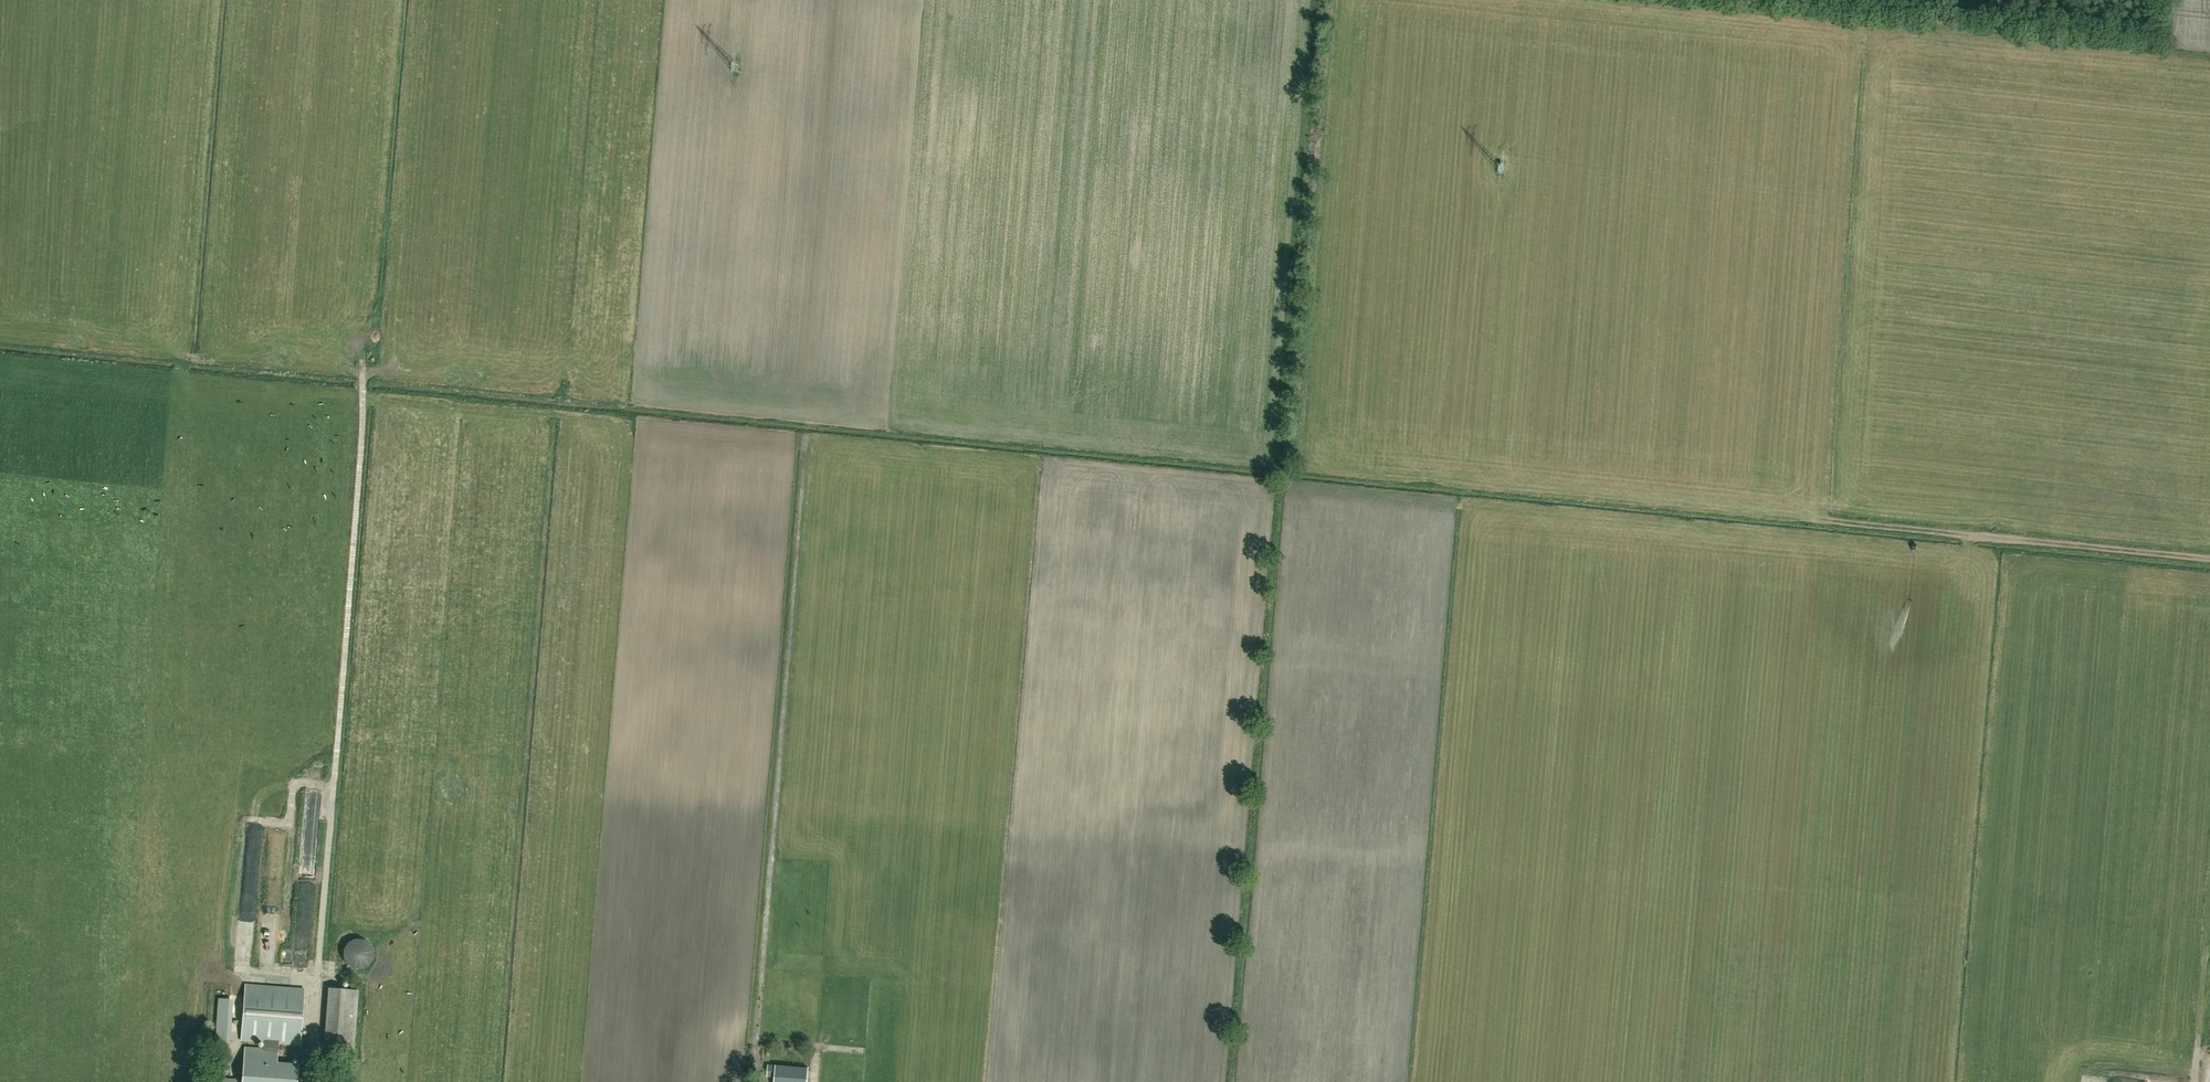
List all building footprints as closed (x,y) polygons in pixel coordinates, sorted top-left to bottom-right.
[(353,969),(362,969),(369,965),(373,959),(373,951),(370,943),(363,939),(355,939),(347,943),(343,949),(343,957),(347,965),(353,969)] [(328,995),(344,996),(345,981),(328,981),(328,995)] [(304,989),(245,984),(241,1039),(264,1041),(264,1048),(245,1046),(242,1079),(223,1078),(222,1081),(296,1081),(297,1064),(276,1062),(278,1042),(299,1044),(304,989)] [(768,1065),(767,1076),(774,1077),(774,1081),(808,1081),(809,1068),(776,1065),(768,1065)]
